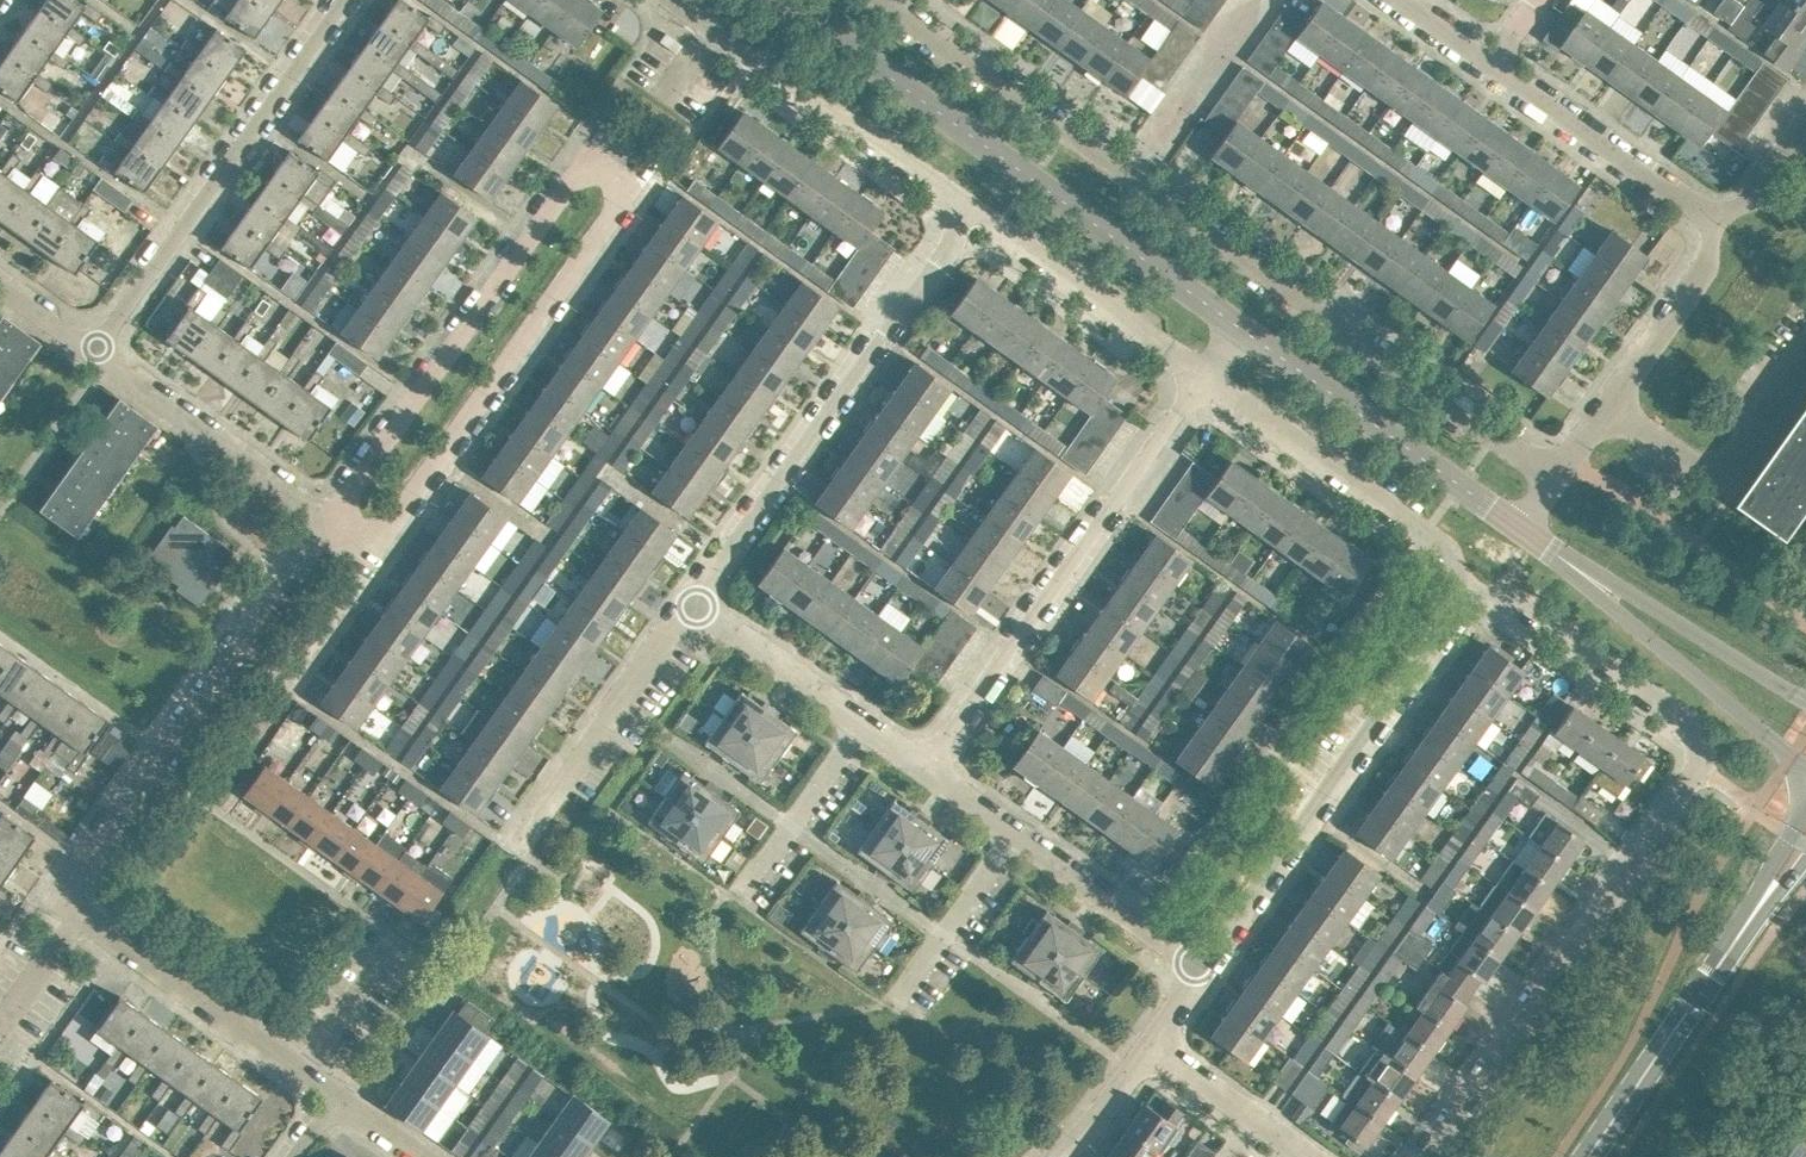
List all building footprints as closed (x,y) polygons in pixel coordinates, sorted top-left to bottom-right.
[(39,9),(69,30),(72,26),(82,11),(97,22),(103,13),(87,2),(86,4),(80,0),(46,0),(39,9)] [(208,8),(224,20),(226,18),(254,38),(272,13),(254,0),(214,0),(208,8)] [(272,13),(281,0),(254,0),(272,13)] [(382,21),(412,42),(415,38),(425,23),(440,34),(447,25),(431,14),(429,16),(407,0),(397,0),(382,21)] [(443,0),(433,0),(429,5),(453,22),(460,12),(443,0)] [(540,0),(513,0),(531,13),(540,0)] [(575,0),(540,0),(531,13),(554,29),(575,0)] [(554,29),(577,46),(603,11),(590,2),(592,0),(575,0),(554,29)] [(1015,0),(993,0),(996,2),(994,4),(1006,13),(1008,10),(1015,0)] [(1032,28),(1051,0),(1015,0),(1008,10),(1020,19),(1018,21),(1030,30),(1032,28)] [(1080,9),(1067,0),(1051,0),(1032,28),(1043,36),(1042,38),(1054,47),(1055,44),(1080,9)] [(1151,0),(1128,0),(1147,14),(1155,3),(1151,0)] [(1184,0),(1163,0),(1183,14),(1190,4),(1184,0)] [(1210,0),(1193,0),(1191,2),(1213,18),(1220,7),(1210,0)] [(1632,0),(1622,0),(1610,18),(1616,22),(1632,0)] [(1679,0),(1667,0),(1664,4),(1688,21),(1694,11),(1679,0)] [(1746,5),(1739,0),(1723,0),(1715,11),(1732,24),(1737,16),(1744,7),(1746,5)] [(1744,7),(1755,15),(1765,1),(1764,0),(1749,0),(1746,5),(1744,7)] [(1805,33),(1805,9),(1793,0),(1786,0),(1779,11),(1765,1),(1755,15),(1762,20),(1779,33),(1765,53),(1788,69),(1805,44),(1805,34),(1805,33)] [(1805,9),(1805,0),(1793,0),(1805,9)] [(1321,53),(1345,18),(1322,1),(1308,20),(1300,31),(1297,35),(1321,53)] [(1213,18),(1191,2),(1190,4),(1183,14),(1204,30),(1213,18)] [(1588,62),(1613,27),(1588,9),(1586,13),(1570,2),(1543,40),(1560,52),(1564,46),(1576,54),(1574,56),(1586,64),(1588,62)] [(1171,31),(1179,20),(1155,3),(1147,14),(1171,31)] [(1308,20),(1286,5),(1278,17),(1300,31),(1308,20)] [(1732,24),(1729,27),(1748,40),(1762,20),(1755,15),(1744,7),(1737,16),(1732,24)] [(87,37),(72,26),(69,30),(39,9),(23,32),(52,53),(55,49),(65,56),(75,41),(81,45),(87,37)] [(1078,61),(1103,26),(1080,9),(1055,44),(1066,52),(1065,55),(1077,63),(1078,61)] [(1705,46),(1711,37),(1718,28),(1694,11),(1688,21),(1694,25),(1688,34),(1705,46)] [(483,29),(460,12),(453,22),(476,39),(483,29)] [(1300,31),(1278,17),(1270,27),(1292,42),(1297,35),(1300,31)] [(1344,69),(1369,35),(1345,18),(1321,53),(1344,69)] [(1200,35),(1181,21),(1179,20),(1171,31),(1170,32),(1191,47),(1200,35)] [(412,42),(382,21),(366,44),(395,65),(398,61),(409,46),(453,78),(459,70),(415,38),(412,42)] [(1102,78),(1127,43),(1103,26),(1078,61),(1102,78)] [(247,48),(217,27),(202,48),(187,38),(181,46),(196,57),(199,53),(228,74),(247,48)] [(1292,42),(1270,27),(1263,38),(1284,53),(1292,42)] [(1611,79),(1636,44),(1613,27),(1588,62),(1611,79)] [(1729,62),(1741,45),(1718,28),(1711,37),(1733,53),(1727,61),(1729,62)] [(507,46),(483,29),(476,39),(500,56),(507,46)] [(70,60),(65,56),(55,49),(52,53),(23,32),(6,56),(36,77),(39,72),(49,58),(64,68),(70,60)] [(1191,47),(1170,32),(1163,43),(1184,58),(1191,47)] [(1368,86),(1392,51),(1369,35),(1344,69),(1368,86)] [(452,44),(468,56),(475,48),(459,36),(452,44)] [(1284,53),(1263,38),(1255,48),(1276,63),(1284,53)] [(111,39),(105,47),(117,56),(123,47),(111,39)] [(135,48),(160,65),(166,58),(141,40),(135,48)] [(1139,76),(1147,64),(1150,60),(1127,43),(1102,78),(1125,95),(1139,76)] [(1184,58),(1163,43),(1155,53),(1176,68),(1184,58)] [(395,65),(366,44),(349,68),(378,89),(382,84),(392,70),(437,101),(443,93),(398,61),(395,65)] [(1634,96),(1660,60),(1636,44),(1611,79),(1634,96)] [(1756,73),(1765,61),(1741,45),(1729,62),(1752,79),(1756,73)] [(530,63),(507,46),(500,56),(523,72),(530,63)] [(1276,63),(1255,48),(1247,60),(1268,75),(1275,65),(1276,63)] [(1391,103),(1416,68),(1392,51),(1368,86),(1391,103)] [(475,82),(493,58),(483,52),(466,75),(475,82)] [(199,53),(196,57),(185,72),(170,61),(164,69),(179,80),(182,76),(212,97),(228,74),(199,53)] [(1155,53),(1150,60),(1147,64),(1169,79),(1176,68),(1155,53)] [(39,72),(36,77),(6,56),(0,64),(0,90),(18,102),(33,81),(48,92),(54,83),(39,72)] [(1658,112),(1683,77),(1660,60),(1634,96),(1658,112)] [(1789,79),(1765,61),(1756,73),(1781,91),(1789,79)] [(555,80),(530,63),(523,72),(547,90),(555,80)] [(1169,79),(1147,64),(1139,76),(1160,91),(1169,79)] [(1300,83),(1275,65),(1268,75),(1293,93),(1300,83)] [(1264,81),(1243,66),(1234,77),(1256,93),(1258,90),(1264,81)] [(1414,120),(1439,85),(1428,77),(1429,74),(1417,66),(1416,68),(1391,103),(1414,120)] [(397,95),(382,84),(378,89),(349,68),(332,91),(362,112),(365,108),(375,93),(391,104),(397,95)] [(1781,91),(1756,73),(1752,79),(1748,85),(1772,103),(1781,91)] [(458,105),(475,82),(466,75),(449,99),(458,105)] [(182,76),(179,80),(169,95),(159,88),(154,84),(153,85),(148,92),(147,93),(153,97),(163,103),(166,99),(195,120),(212,97),(182,76)] [(1256,93),(1234,77),(1227,88),(1248,104),(1256,93)] [(1681,129),(1706,94),(1683,77),(1658,112),(1681,129)] [(540,129),(557,105),(522,80),(505,103),(540,129)] [(1288,98),(1264,81),(1258,90),(1282,107),(1288,98)] [(1438,136),(1462,101),(1451,93),(1453,91),(1441,82),(1439,85),(1414,120),(1438,136)] [(1323,100),(1300,83),(1293,93),(1316,110),(1323,100)] [(1772,103),(1748,85),(1739,97),(1764,115),(1772,103)] [(1248,104),(1227,88),(1219,99),(1241,114),(1248,104)] [(380,118),(365,108),(362,112),(332,91),(316,114),(345,135),(348,131),(359,116),(374,127),(380,118)] [(1714,133),(1722,121),(1730,110),(1706,94),(1681,129),(1704,146),(1714,133)] [(163,103),(153,97),(143,112),(137,107),(131,115),(131,116),(146,127),(149,122),(179,144),(195,120),(166,99),(163,103)] [(1764,115),(1739,97),(1731,109),(1755,126),(1764,115)] [(1312,115),(1288,98),(1282,107),(1305,124),(1312,115)] [(441,129),(458,105),(449,99),(432,122),(441,129)] [(1241,114),(1219,99),(1211,109),(1233,125),(1237,119),(1241,114)] [(1461,153),(1485,118),(1474,110),(1476,108),(1464,99),(1462,101),(1438,136),(1461,153)] [(1347,116),(1323,100),(1316,110),(1340,126),(1347,116)] [(523,152),(540,129),(505,103),(496,116),(487,109),(479,120),(488,127),(523,152)] [(1233,125),(1211,109),(1203,121),(1225,136),(1233,125)] [(1755,126),(1731,109),(1730,110),(1722,121),(1747,138),(1755,126)] [(50,110),(41,123),(60,136),(69,123),(50,110)] [(741,163),(766,128),(743,111),(718,146),(741,163)] [(345,135),(316,114),(298,139),(327,161),(342,139),(365,156),(372,148),(348,131),(345,135)] [(1329,140),(1335,131),(1312,115),(1305,124),(1310,127),(1309,140),(1316,145),(1312,150),(1318,155),(1329,140)] [(1370,133),(1347,116),(1340,126),(1363,143),(1370,133)] [(1484,170),(1509,135),(1497,126),(1499,124),(1487,116),(1485,118),(1461,153),(1484,170)] [(1235,173),(1261,136),(1237,119),(1233,125),(1225,136),(1211,156),(1235,173)] [(1747,138),(1722,121),(1714,133),(1738,150),(1747,138)] [(75,132),(84,139),(91,129),(83,122),(75,132)] [(149,122),(146,127),(135,141),(120,131),(114,139),(129,150),(132,146),(162,167),(179,144),(149,122)] [(424,152),(441,129),(432,122),(415,146),(424,152)] [(507,176),(523,152),(488,127),(471,151),(507,176)] [(764,179),(789,144),(766,128),(741,163),(764,179)] [(1358,148),(1335,131),(1329,140),(1352,157),(1358,148)] [(29,133),(20,144),(28,150),(37,138),(29,133)] [(1393,150),(1370,133),(1363,143),(1386,160),(1393,150)] [(1508,186),(1532,151),(1509,135),(1484,170),(1508,186)] [(1258,190),(1284,153),(1261,136),(1235,173),(1258,190)] [(787,195),(812,160),(789,144),(764,179),(787,195)] [(132,146),(129,150),(119,165),(104,154),(98,163),(114,174),(115,172),(144,192),(162,167),(132,146)] [(1382,165),(1358,148),(1352,157),(1375,174),(1382,165)] [(290,150),(272,175),(302,196),(305,192),(320,203),(330,188),(336,180),(320,168),(318,170),(290,150)] [(392,163),(374,150),(365,163),(383,176),(384,177),(394,164),(392,163)] [(1417,167),(1393,150),(1386,160),(1410,177),(1417,167)] [(490,199),(507,176),(471,151),(455,174),(490,199)] [(1531,203),(1556,168),(1532,151),(1508,186),(1531,203)] [(30,177),(16,167),(21,159),(13,153),(0,170),(5,173),(0,180),(0,220),(4,223),(28,190),(24,187),(30,177)] [(1281,206),(1308,170),(1284,153),(1258,190),(1281,206)] [(810,212),(835,177),(812,160),(787,195),(810,212)] [(396,194),(413,170),(403,163),(386,187),(396,194)] [(1406,182),(1382,165),(1375,174),(1399,191),(1406,182)] [(1440,183),(1417,167),(1410,177),(1433,193),(1440,183)] [(1555,220),(1579,185),(1556,168),(1531,203),(1555,220)] [(36,169),(30,177),(24,187),(28,190),(4,223),(27,240),(51,206),(47,203),(32,193),(45,175),(36,169)] [(1303,225),(1305,223),(1331,186),(1308,170),(1281,206),(1293,214),(1291,217),(1303,225)] [(302,196),(272,175),(255,199),(285,220),(288,215),(297,222),(308,207),(314,211),(320,203),(305,192),(302,196)] [(93,188),(124,211),(133,199),(102,176),(93,188)] [(833,228),(858,193),(835,177),(810,212),(833,228)] [(694,179),(686,190),(710,206),(718,196),(694,179)] [(1429,199),(1406,182),(1399,191),(1423,208),(1429,199)] [(1463,200),(1440,183),(1433,193),(1456,210),(1463,200)] [(74,223),(70,220),(83,202),(66,191),(59,186),(47,203),(51,206),(27,240),(51,256),(74,223)] [(1327,242),(1328,240),(1354,203),(1331,186),(1305,223),(1316,231),(1315,233),(1327,242)] [(379,218),(396,194),(386,187),(369,211),(379,218)] [(477,217),(442,191),(425,215),(460,240),(477,217)] [(859,194),(858,193),(833,228),(859,247),(862,242),(870,230),(884,212),(871,203),(873,201),(861,192),(859,194)] [(718,220),(683,195),(666,218),(702,244),(718,220)] [(740,212),(718,196),(710,206),(732,222),(740,212)] [(282,224),(297,235),(303,226),(297,222),(288,215),(285,220),(255,199),(239,222),(268,243),(271,239),(282,224)] [(1452,215),(1429,199),(1423,208),(1445,224),(1452,215)] [(1487,217),(1463,200),(1456,210),(1480,227),(1487,217)] [(76,274),(106,232),(85,217),(91,208),(83,202),(70,220),(74,223),(51,256),(76,274)] [(350,224),(320,203),(314,211),(313,212),(343,234),(350,224)] [(1351,259),(1352,257),(1378,221),(1354,203),(1328,240),(1340,248),(1339,250),(1351,259)] [(1587,210),(1576,203),(1559,227),(1569,235),(1587,210)] [(362,241),(379,218),(369,211),(352,235),(362,241)] [(763,228),(740,212),(732,222),(755,239),(763,228)] [(444,263),(460,240),(425,215),(408,238),(444,263)] [(1475,232),(1452,215),(1445,224),(1469,241),(1475,232)] [(1510,233),(1487,217),(1480,227),(1503,243),(1510,233)] [(702,244),(666,218),(649,242),(685,267),(702,244)] [(1376,274),(1402,237),(1378,221),(1352,257),(1364,265),(1362,267),(1374,276),(1376,274)] [(287,249),(271,239),(268,243),(239,222),(221,247),(250,268),(265,247),(280,258),(287,249)] [(333,248),(303,226),(297,235),(296,236),(319,252),(321,252),(317,258),(322,262),(333,248)] [(1552,258),(1569,235),(1559,227),(1542,251),(1552,258)] [(787,245),(763,228),(755,239),(779,256),(787,245)] [(1514,228),(1510,233),(1503,243),(1527,260),(1538,245),(1514,228)] [(895,248),(870,230),(862,242),(886,260),(895,248)] [(1612,230),(1595,254),(1631,279),(1639,268),(1641,269),(1649,258),(1647,256),(1647,255),(1612,230)] [(1499,248),(1475,232),(1469,241),(1492,257),(1499,248)] [(345,265),(362,241),(352,235),(335,258),(345,265)] [(1398,290),(1424,253),(1402,237),(1376,274),(1398,290)] [(446,265),(444,263),(408,238),(391,262),(427,287),(435,275),(437,277),(446,265)] [(747,240),(730,264),(740,271),(757,247),(747,240)] [(685,267),(649,242),(633,265),(668,291),(685,267)] [(886,260),(862,242),(859,247),(853,254),(878,272),(886,260)] [(810,261),(787,245),(779,256),(802,272),(810,261)] [(1523,266),(1499,248),(1492,257),(1517,275),(1523,266)] [(1535,282),(1552,258),(1542,251),(1525,274),(1535,282)] [(763,252),(745,276),(755,283),(772,259),(763,252)] [(1422,307),(1448,270),(1424,253),(1398,290),(1422,307)] [(878,272),(853,254),(845,266),(869,284),(878,272)] [(1614,302),(1631,279),(1595,254),(1578,277),(1614,302)] [(220,258),(204,281),(227,297),(243,274),(220,258)] [(328,288),(345,265),(335,258),(319,281),(328,288)] [(836,279),(810,261),(802,272),(828,290),(836,279)] [(429,288),(427,287),(391,262),(375,285),(411,310),(419,299),(421,300),(429,288)] [(723,294),(740,271),(730,264),(713,287),(723,294)] [(668,291),(633,265),(624,277),(622,275),(614,288),(616,289),(651,314),(668,291)] [(869,284),(845,266),(836,278),(861,296),(869,284)] [(1445,323),(1471,287),(1448,270),(1422,307),(1445,323)] [(1519,305),(1535,282),(1525,274),(1508,298),(1519,305)] [(739,306),(755,283),(745,276),(729,299),(739,306)] [(974,330),(999,294),(976,277),(951,313),(974,330)] [(1597,326),(1614,302),(1578,277),(1562,301),(1597,326)] [(861,296),(836,278),(836,279),(828,290),(852,308),(861,296)] [(312,311),(325,292),(328,288),(319,281),(302,304),(312,311)] [(821,330),(838,306),(802,281),(785,305),(821,330)] [(413,312),(411,310),(375,285),(358,309),(393,334),(402,322),(404,324),(413,312)] [(214,323),(210,320),(195,309),(208,292),(199,286),(186,304),(188,306),(165,338),(190,356),(214,323)] [(707,318),(723,294),(713,287),(697,311),(707,318)] [(1495,304),(1471,287),(1445,323),(1469,340),(1495,304)] [(651,314),(616,289),(608,300),(605,299),(597,311),(599,312),(635,337),(651,314)] [(998,346),(1023,311),(999,294),(974,330),(998,346)] [(1502,329),(1519,305),(1508,298),(1491,322),(1502,329)] [(263,299),(255,310),(263,316),(271,304),(263,299)] [(722,330),(739,306),(729,299),(713,323),(722,330)] [(1580,349),(1597,326),(1562,301),(1545,324),(1580,349)] [(238,339),(233,336),(219,326),(231,308),(223,302),(210,320),(214,323),(190,356),(214,373),(238,339)] [(823,332),(821,330),(785,305),(769,328),(804,353),(813,341),(815,343),(823,332)] [(377,358),(393,334),(358,309),(341,332),(377,358)] [(690,341),(707,318),(697,311),(680,334),(690,341)] [(1021,363),(1046,328),(1023,311),(998,346),(1021,363)] [(635,337),(599,312),(591,324),(589,322),(580,334),(582,336),(618,361),(635,337)] [(21,370),(41,342),(3,315),(0,319),(0,355),(21,370)] [(246,319),(233,336),(238,339),(214,373),(237,390),(261,356),(257,353),(263,344),(249,333),(254,325),(246,319)] [(1486,352),(1502,329),(1491,322),(1475,344),(1486,352)] [(706,353),(722,330),(713,323),(696,346),(706,353)] [(1564,373),(1580,349),(1545,324),(1528,347),(1564,373)] [(788,376),(804,353),(769,328),(752,351),(788,376)] [(1045,380),(1070,345),(1046,328),(1021,363),(1045,380)] [(673,365),(690,341),(680,334),(663,358),(673,365)] [(284,373),(280,370),(265,359),(278,342),(269,336),(263,344),(257,353),(261,356),(237,390),(260,406),(284,373)] [(618,361),(582,336),(574,348),(572,346),(563,358),(565,360),(601,385),(618,361)] [(323,374),(336,357),(359,375),(368,363),(337,341),(316,369),(323,374)] [(1067,396),(1092,361),(1070,345),(1045,380),(1067,396)] [(712,357),(706,353),(696,346),(679,369),(689,376),(695,381),(712,357)] [(928,346),(920,356),(943,373),(950,363),(928,346)] [(1566,374),(1564,373),(1528,347),(1511,371),(1547,396),(1556,384),(1558,385),(1566,374)] [(771,400),(788,376),(752,351),(736,374),(771,400)] [(307,389),(303,386),(288,376),(301,358),(292,352),(280,370),(284,373),(260,406),(284,423),(307,389)] [(1,397),(21,370),(0,355),(0,397),(1,397)] [(657,389),(673,365),(663,358),(647,381),(657,389)] [(1092,414),(1095,409),(1104,397),(1115,380),(1117,378),(1104,369),(1106,367),(1094,359),(1092,361),(1067,396),(1092,414)] [(601,385),(565,360),(549,383),(584,408),(601,385)] [(951,387),(916,361),(899,385),(934,410),(951,387)] [(974,379),(950,363),(943,373),(967,390),(974,379)] [(309,441),(339,398),(318,383),(324,375),(323,374),(316,369),(303,386),(307,389),(284,423),(309,441)] [(673,400),(689,376),(679,369),(663,393),(673,400)] [(754,423),(771,400),(736,374),(719,398),(754,423)] [(997,396),(974,379),(967,390),(990,406),(997,396)] [(640,413),(657,389),(647,381),(629,406),(640,413)] [(584,408),(549,383),(532,406),(568,431),(584,408)] [(934,410),(899,385),(882,409),(918,434),(934,410)] [(656,423),(673,400),(663,393),(646,416),(656,423)] [(1021,413),(997,396),(990,406),(1014,423),(1021,413)] [(1128,414),(1104,397),(1095,409),(1120,426),(1128,414)] [(107,415),(113,419),(105,430),(137,453),(157,425),(119,398),(107,415)] [(756,425),(754,423),(719,398),(702,421),(738,446),(746,434),(748,436),(756,425)] [(568,431),(532,406),(516,430),(551,455),(568,431)] [(623,436),(640,413),(629,406),(613,428),(623,436)] [(990,414),(981,407),(964,431),(973,438),(990,414)] [(918,434),(882,409),(874,421),(871,419),(864,430),(866,432),(901,457),(918,434)] [(1095,409),(1092,414),(1086,421),(1111,438),(1120,426),(1095,409)] [(1044,429),(1021,413),(1014,423),(1036,439),(1044,429)] [(1793,433),(1805,442),(1805,414),(1793,433)] [(639,447),(656,423),(646,416),(630,440),(639,447)] [(1006,425),(997,418),(979,443),(988,449),(1006,425)] [(721,470),(738,446),(702,421),(686,444),(721,470)] [(1111,438),(1086,421),(1078,433),(1103,450),(1111,438)] [(607,459),(621,440),(623,436),(613,428),(597,452),(607,459)] [(1068,447),(1044,429),(1036,439),(1061,457),(1068,447)] [(97,441),(92,437),(80,454),(118,481),(137,453),(105,430),(97,441)] [(551,455),(516,430),(499,453),(534,478),(551,455)] [(956,461),(973,438),(964,431),(947,455),(956,461)] [(901,457),(866,432),(849,456),(884,481),(901,457)] [(1103,450),(1078,433),(1069,445),(1094,462),(1103,450)] [(1805,514),(1805,442),(1793,433),(1772,462),(1770,461),(1762,472),(1764,473),(1742,504),(1790,537),(1805,514)] [(623,470),(637,451),(639,447),(630,440),(613,463),(623,470)] [(972,473),(988,449),(979,443),(963,466),(972,473)] [(721,470),(686,444),(669,468),(704,493),(713,481),(715,482),(723,471),(721,470)] [(1094,462),(1069,445),(1068,447),(1061,457),(1086,474),(1094,462)] [(1054,496),(1071,473),(1035,447),(1019,471),(1054,496)] [(590,483),(607,459),(597,452),(580,475),(590,483)] [(534,478),(499,453),(482,476),(517,502),(534,478)] [(68,470),(74,474),(66,485),(98,508),(118,481),(80,454),(68,470)] [(939,485),(956,461),(947,455),(930,478),(939,485)] [(884,481),(849,456),(841,467),(838,466),(830,477),(833,478),(868,504),(884,481)] [(1217,478),(1193,460),(1184,472),(1209,490),(1217,478)] [(1229,512),(1254,477),(1231,460),(1217,478),(1209,490),(1205,495),(1229,512)] [(955,496),(972,473),(963,466),(946,490),(955,496)] [(687,517),(704,493),(669,468),(652,491),(687,517)] [(1037,520),(1054,496),(1019,471),(1002,494),(1037,520)] [(1209,490),(1184,472),(1176,484),(1200,502),(1205,495),(1209,490)] [(573,506),(590,483),(580,475),(563,499),(573,506)] [(1252,529),(1278,493),(1254,477),(1229,512),(1252,529)] [(868,504),(833,478),(815,503),(851,528),(868,504)] [(922,508),(939,485),(930,478),(913,502),(922,508)] [(602,479),(586,502),(595,509),(612,486),(602,479)] [(1200,502),(1176,484),(1167,496),(1192,514),(1200,502)] [(40,509),(78,536),(98,508),(66,485),(58,496),(52,492),(40,509)] [(938,520),(955,496),(946,490),(929,513),(938,520)] [(506,517),(471,492),(454,515),(490,541),(506,517)] [(1276,546),(1301,510),(1278,493),(1252,529),(1276,546)] [(1039,521),(1037,520),(1002,494),(985,518),(1021,543),(1029,531),(1031,532),(1039,521)] [(1192,514),(1167,496),(1159,508),(1183,526),(1192,514)] [(557,530),(573,506),(563,499),(547,523),(557,530)] [(578,533),(595,509),(586,502),(568,526),(578,533)] [(906,531),(922,508),(913,502),(897,524),(906,531)] [(660,555),(676,532),(641,507),(625,530),(660,555)] [(834,525),(811,508),(804,518),(828,535),(834,525)] [(1183,526),(1159,508),(1150,520),(1175,538),(1181,529),(1183,526)] [(1299,562),(1325,527),(1301,510),(1276,546),(1299,562)] [(921,543),(938,520),(929,513),(912,537),(921,543)] [(210,585),(234,551),(183,515),(149,563),(200,600),(197,604),(199,606),(213,587),(210,585)] [(490,541),(454,515),(438,539),(473,564),(490,541)] [(1004,566),(1021,543),(985,518),(968,541),(1004,566)] [(889,555),(906,531),(897,524),(880,548),(889,555)] [(858,542),(834,525),(828,535),(851,552),(858,542)] [(561,556),(578,533),(568,526),(552,549),(561,556)] [(1322,579),(1347,543),(1325,527),(1299,562),(1322,579)] [(1205,546),(1181,529),(1175,538),(1198,555),(1205,546)] [(659,556),(660,555),(625,530),(608,554),(643,579),(651,568),(653,569),(661,558),(659,556)] [(1192,559),(1156,533),(1140,557),(1175,582),(1192,559)] [(905,566),(921,543),(912,537),(896,560),(905,566)] [(536,538),(522,558),(519,562),(529,569),(546,545),(536,538)] [(473,564),(438,539),(429,551),(427,549),(418,561),(420,563),(456,588),(473,564)] [(1006,568),(1004,566),(968,541),(952,565),(987,590),(996,578),(998,579),(1006,568)] [(1349,541),(1347,543),(1322,579),(1346,596),(1372,561),(1359,552),(1361,550),(1349,541)] [(882,559),(858,542),(851,552),(875,568),(882,559)] [(1228,562),(1205,546),(1198,555),(1222,572),(1228,562)] [(780,602),(782,600),(807,564),(783,547),(758,583),(771,591),(769,594),(780,602)] [(545,580),(561,556),(552,549),(535,573),(545,580)] [(626,602),(643,579),(608,554),(591,577),(626,602)] [(1175,582),(1140,557),(1131,569),(1129,568),(1121,579),(1123,580),(1159,606),(1175,582)] [(905,576),(882,559),(875,568),(898,585),(905,576)] [(512,592),(529,569),(519,562),(503,585),(512,592)] [(1252,579),(1228,562),(1222,572),(1245,588),(1252,579)] [(456,588),(420,563),(412,574),(410,573),(402,585),(404,586),(439,611),(456,588)] [(805,616),(830,581),(807,564),(782,600),(805,616)] [(970,613),(987,590),(952,565),(935,588),(970,613)] [(528,603),(545,580),(535,573),(518,596),(528,603)] [(928,592),(905,576),(898,585),(922,602),(928,592)] [(609,626),(626,602),(591,577),(574,601),(609,626)] [(1275,596),(1252,579),(1245,588),(1269,605),(1275,596)] [(1159,606),(1123,580),(1106,604),(1142,629),(1159,606)] [(1221,580),(1205,603),(1214,610),(1231,587),(1221,580)] [(828,633),(854,598),(830,581),(805,616),(828,633)] [(495,616),(512,592),(503,585),(497,593),(482,583),(471,599),(485,609),(495,616)] [(439,611),(404,586),(396,597),(394,596),(385,608),(387,610),(423,635),(429,639),(446,616),(439,611)] [(1253,605),(1246,600),(1247,598),(1238,591),(1221,615),(1230,622),(1238,612),(1244,616),(1253,605)] [(952,609),(928,592),(922,602),(945,619),(952,609)] [(512,627),(528,603),(518,596),(502,620),(512,627)] [(1298,612),(1275,596),(1269,605),(1291,621),(1298,612)] [(852,650),(877,614),(854,598),(828,633),(852,650)] [(593,649),(609,626),(574,601),(557,624),(593,649)] [(1198,634),(1214,610),(1205,603),(1188,627),(1198,634)] [(1142,629),(1106,604),(1089,628),(1125,653),(1142,629)] [(479,640),(495,616),(485,609),(469,633),(479,640)] [(977,627),(952,609),(945,619),(943,621),(968,639),(977,627)] [(423,635),(387,610),(371,633),(406,658),(423,635)] [(1321,629),(1298,612),(1291,621),(1315,638),(1321,629)] [(875,667),(901,631),(877,614),(852,650),(875,667)] [(1213,645),(1230,622),(1221,615),(1204,638),(1213,645)] [(1295,668),(1312,645),(1276,619),(1259,643),(1295,668)] [(495,650),(512,627),(502,620),(485,644),(495,650)] [(968,639),(943,621),(935,633),(960,651),(968,639)] [(576,673),(593,649),(557,624),(541,648),(576,673)] [(1181,657),(1198,634),(1188,627),(1171,650),(1181,657)] [(1125,653),(1089,628),(1081,639),(1079,637),(1071,649),(1073,650),(1109,676),(1125,653)] [(909,669),(918,657),(924,648),(901,631),(875,667),(887,675),(885,677),(896,685),(898,683),(899,683),(909,669)] [(406,658),(371,633),(354,656),(389,681),(406,658)] [(462,663),(479,640),(469,633),(452,656),(462,663)] [(960,651),(935,633),(926,645),(951,663),(960,651)] [(1197,668),(1213,645),(1204,638),(1187,661),(1197,668)] [(14,652),(0,642),(0,672),(14,652)] [(1278,691),(1295,668),(1259,643),(1243,666),(1278,691)] [(478,674),(495,650),(485,644),(469,667),(478,674)] [(951,663),(926,645),(924,648),(918,657),(942,675),(951,663)] [(1489,645),(1473,669),(1508,694),(1525,670),(1489,645)] [(578,675),(575,674),(576,673),(541,648),(524,671),(559,696),(567,685),(569,686),(578,675)] [(1109,676),(1073,650),(1056,675),(1091,700),(1109,676)] [(1164,681),(1181,657),(1171,650),(1154,674),(1164,681)] [(37,669),(14,652),(0,672),(0,693),(9,699),(0,712),(0,719),(5,723),(18,705),(14,702),(37,669)] [(389,681),(354,656),(337,679),(373,705),(389,681)] [(446,686),(462,663),(452,656),(436,679),(446,686)] [(942,675),(918,657),(909,669),(934,687),(942,675)] [(1180,691),(1197,668),(1187,661),(1171,685),(1180,691)] [(1262,714),(1278,691),(1243,666),(1226,689),(1262,714)] [(462,697),(478,674),(469,667),(452,691),(462,697)] [(37,719),(61,685),(37,669),(14,702),(18,705),(33,716),(20,733),(29,739),(41,722),(37,719)] [(1508,694),(1473,669),(1456,692),(1491,717),(1508,694)] [(542,720),(559,696),(524,671),(507,695),(542,720)] [(1089,707),(1066,691),(1043,674),(1032,689),(1056,705),(1059,700),(1082,717),(1089,707)] [(1148,704),(1164,681),(1154,674),(1138,696),(1148,704)] [(373,705),(337,679),(321,703),(356,728),(373,705)] [(429,710),(446,686),(436,679),(419,703),(429,710)] [(1131,728),(1148,704),(1138,696),(1136,699),(1114,683),(1109,690),(1131,706),(1121,721),(1131,728)] [(60,735),(84,702),(61,685),(37,719),(41,722),(56,732),(43,750),(52,756),(55,751),(64,738),(60,735)] [(1164,715),(1180,691),(1171,685),(1154,708),(1164,715)] [(1264,716),(1262,714),(1226,689),(1210,712),(1245,738),(1253,726),(1255,728),(1264,716)] [(445,721),(462,697),(452,691),(435,714),(445,721)] [(751,736),(772,706),(765,701),(762,705),(748,695),(748,696),(741,691),(737,697),(723,716),(751,736)] [(1491,717),(1456,692),(1439,715),(1475,741),(1491,717)] [(1547,722),(1563,699),(1554,693),(1538,715),(1547,722)] [(526,743),(542,720),(507,695),(490,718),(526,743)] [(328,722),(318,715),(298,701),(289,712),(320,734),(328,722)] [(108,721),(109,721),(109,720),(84,702),(60,735),(64,738),(55,751),(70,762),(66,766),(75,772),(88,754),(86,752),(88,750),(108,721)] [(413,733),(429,710),(419,703),(403,726),(413,733)] [(776,716),(779,711),(772,706),(751,736),(779,756),(792,737),(797,731),(790,726),(776,716)] [(1578,750),(1597,723),(1573,706),(1555,731),(1551,729),(1532,755),(1546,765),(1555,752),(1553,751),(1562,738),(1578,750)] [(1113,724),(1089,707),(1082,717),(1106,734),(1113,724)] [(1146,739),(1164,715),(1154,708),(1136,732),(1146,739)] [(1247,739),(1245,738),(1210,712),(1193,736),(1228,761),(1236,750),(1238,751),(1247,739)] [(429,743),(445,721),(435,714),(420,736),(429,743)] [(1475,741),(1439,715),(1431,727),(1429,726),(1420,738),(1422,739),(1457,765),(1475,741)] [(1531,745),(1547,722),(1538,715),(1522,739),(1531,745)] [(729,767),(751,736),(723,716),(709,735),(710,736),(705,742),(711,747),(725,757),(722,761),(729,767)] [(509,767),(526,743),(490,718),(474,742),(509,767)] [(339,730),(328,722),(320,734),(331,742),(339,730)] [(1601,767),(1621,739),(1597,723),(1578,750),(1601,767)] [(1136,741),(1113,724),(1106,734),(1129,751),(1136,741)] [(396,757),(413,733),(403,726),(386,750),(396,757)] [(1036,782),(1062,746),(1038,730),(1013,765),(1025,774),(1024,776),(1035,784),(1036,782)] [(29,739),(20,733),(17,731),(0,754),(0,765),(7,770),(29,739)] [(412,768),(429,743),(420,736),(402,761),(412,768)] [(765,776),(779,756),(751,736),(729,767),(736,772),(740,767),(754,777),(760,782),(765,775),(765,776)] [(1230,763),(1228,761),(1193,736),(1175,760),(1211,785),(1220,773),(1222,775),(1230,763)] [(1457,765),(1422,739),(1414,751),(1412,749),(1404,761),(1406,762),(1441,788),(1457,765)] [(1514,769),(1531,745),(1522,739),(1505,762),(1514,769)] [(1621,739),(1601,767),(1592,779),(1616,796),(1632,774),(1639,779),(1651,763),(1643,758),(1644,756),(1621,739)] [(1160,758),(1136,741),(1129,751),(1153,767),(1160,758)] [(493,789),(509,767),(474,742),(458,764),(493,789)] [(1060,798),(1085,763),(1062,746),(1036,782),(1060,798)] [(364,766),(372,754),(362,747),(354,758),(364,766)] [(375,773),(383,762),(372,754),(364,766),(375,773)] [(1559,775),(1546,765),(1532,755),(1520,771),(1548,791),(1555,780),(1559,775)] [(1183,774),(1160,758),(1153,767),(1176,784),(1183,774)] [(1441,788),(1406,762),(1398,774),(1395,772),(1387,784),(1389,786),(1424,811),(1441,788)] [(1497,793),(1514,769),(1505,762),(1488,786),(1497,793)] [(1083,815),(1108,780),(1085,763),(1060,798),(1083,815)] [(263,813),(287,780),(264,764),(243,794),(257,804),(255,807),(263,813)] [(492,790),(493,789),(458,764),(440,788),(476,814),(484,801),(487,803),(495,791),(492,790)] [(694,816),(715,786),(708,781),(705,785),(691,775),(684,771),(680,777),(678,779),(672,775),(660,792),(666,796),(694,816)] [(1207,791),(1183,774),(1176,784),(1200,801),(1207,791)] [(409,797),(417,786),(406,778),(398,790),(409,797)] [(1516,778),(1495,807),(1492,811),(1500,817),(1516,795),(1526,803),(1535,791),(1516,778)] [(288,826),(309,796),(287,780),(263,813),(272,820),(275,816),(288,826)] [(1107,832),(1132,797),(1108,780),(1083,815),(1107,832)] [(1578,800),(1558,785),(1559,783),(1555,780),(1548,791),(1571,808),(1578,800)] [(419,805),(428,794),(417,786),(409,797),(419,805)] [(719,795),(723,791),(715,786),(694,816),(722,836),(735,817),(740,810),(733,806),(734,806),(719,795)] [(1424,811),(1389,786),(1372,809),(1408,834),(1424,811)] [(1480,816),(1497,793),(1488,786),(1471,809),(1480,816)] [(1582,795),(1578,800),(1571,808),(1594,825),(1604,811),(1582,795)] [(16,808),(31,819),(36,811),(39,807),(24,796),(16,808)] [(308,845),(331,812),(309,796),(288,826),(301,835),(299,839),(308,845)] [(672,846),(694,816),(666,796),(652,815),(648,822),(654,826),(654,827),(668,837),(665,841),(672,846)] [(1130,849),(1155,813),(1132,797),(1107,832),(1130,849)] [(903,845),(925,815),(918,810),(915,815),(900,804),(900,805),(894,800),(889,807),(889,806),(875,826),(903,845)] [(1408,834),(1372,809),(1356,833),(1391,858),(1408,834)] [(1464,839),(1480,816),(1471,809),(1455,832),(1464,839)] [(0,810),(0,848),(18,861),(36,835),(0,810)] [(453,829),(461,817),(450,810),(442,822),(453,829)] [(1484,841),(1498,821),(1500,817),(1492,811),(1475,835),(1484,841)] [(332,857),(354,828),(331,812),(308,845),(316,851),(319,848),(332,857)] [(1585,840),(1558,821),(1545,812),(1528,835),(1541,844),(1568,863),(1585,840)] [(1179,830),(1155,813),(1130,849),(1141,857),(1140,859),(1151,867),(1153,865),(1154,865),(1179,830)] [(929,825),(932,820),(925,815),(903,845),(931,865),(945,846),(949,840),(943,835),(929,825)] [(708,855),(722,836),(694,816),(672,846),(679,851),(682,847),(697,857),(703,861),(708,855)] [(755,816),(745,829),(758,838),(768,825),(755,816)] [(464,837),(472,825),(461,817),(453,829),(464,837)] [(882,876),(903,845),(875,826),(862,845),(857,851),(864,856),(878,866),(875,871),(882,876)] [(352,877),(376,844),(354,828),(332,857),(346,867),(343,870),(352,877)] [(1447,863),(1464,839),(1455,832),(1438,856),(1447,863)] [(1467,863),(1484,841),(1475,835),(1459,858),(1467,863)] [(377,889),(398,860),(376,844),(352,877),(361,883),(363,879),(377,889)] [(1551,887),(1568,863),(1541,844),(1524,868),(1551,887)] [(917,885),(931,865),(903,845),(882,876),(889,881),(892,877),(906,887),(906,886),(913,891),(917,885)] [(1,884),(18,861),(0,848),(0,883),(1,884)] [(1380,873),(1344,848),(1328,871),(1363,897),(1380,873)] [(397,908),(420,875),(427,866),(405,850),(398,860),(377,889),(390,898),(388,902),(397,908)] [(1430,886),(1444,867),(1447,863),(1438,856),(1421,880),(1430,886)] [(1458,876),(1467,863),(1459,858),(1442,882),(1450,888),(1458,876)] [(1551,887),(1524,868),(1513,860),(1496,884),(1507,892),(1534,911),(1551,887)] [(397,908),(405,914),(407,911),(422,921),(452,879),(429,863),(427,866),(397,908)] [(1363,897),(1328,871),(1311,895),(1346,920),(1358,928),(1370,911),(1359,903),(1363,897)] [(846,925),(868,895),(861,890),(858,894),(844,884),(843,884),(837,880),(832,886),(818,905),(846,925)] [(1455,891),(1450,888),(1442,882),(1425,906),(1434,912),(1439,915),(1455,891)] [(1517,935),(1534,911),(1507,892),(1497,906),(1486,899),(1480,908),(1517,935)] [(872,904),(875,900),(868,895),(846,925),(874,945),(879,949),(890,934),(885,931),(888,926),(892,919),(886,915),(886,914),(872,904)] [(1346,920),(1311,895),(1294,918),(1330,944),(1346,920)] [(1409,895),(1396,914),(1393,918),(1403,925),(1419,902),(1409,895)] [(1500,958),(1517,935),(1480,908),(1471,902),(1454,925),(1462,931),(1500,958)] [(825,955),(846,925),(818,905),(805,924),(805,925),(800,931),(807,936),(806,936),(821,946),(817,950),(825,955)] [(1418,934),(1432,915),(1434,912),(1425,906),(1401,939),(1425,956),(1433,945),(1418,934)] [(1056,955),(1077,924),(1070,919),(1067,924),(1053,914),(1046,909),(1042,916),(1038,920),(1033,916),(1023,931),(1028,935),(1056,955)] [(1330,944),(1294,918),(1278,942),(1313,967),(1330,944)] [(1386,948),(1403,925),(1393,918),(1376,941),(1386,948)] [(1081,934),(1085,929),(1077,924),(1056,955),(1084,975),(1097,955),(1102,949),(1095,944),(1081,934)] [(861,964),(874,945),(846,925),(825,955),(832,961),(835,956),(849,966),(856,971),(860,964),(861,964)] [(1483,982),(1500,958),(1462,931),(1459,936),(1438,965),(1449,973),(1472,989),(1479,979),(1483,982)] [(1034,985),(1056,955),(1028,935),(1014,954),(1010,960),(1016,965),(1030,975),(1027,980),(1034,985)] [(1425,956),(1401,939),(1375,975),(1384,982),(1400,958),(1416,969),(1425,956)] [(1369,972),(1386,948),(1376,941),(1359,965),(1369,972)] [(1313,967),(1278,942),(1269,953),(1267,952),(1259,964),(1261,965),(1296,991),(1313,967)] [(1070,994),(1084,975),(1056,955),(1034,985),(1041,990),(1045,986),(1059,996),(1065,1000),(1070,994)] [(1296,991),(1261,965),(1253,977),(1251,975),(1242,987),(1244,989),(1280,1014),(1296,991)] [(1352,995),(1369,972),(1359,965),(1343,988),(1352,995)] [(1463,1003),(1472,989),(1449,973),(1433,995),(1427,991),(1416,1005),(1450,1029),(1466,1005),(1463,1003)] [(1367,1005),(1384,982),(1375,975),(1358,999),(1367,1005)] [(1335,1019),(1352,995),(1343,988),(1326,1012),(1335,1019)] [(1280,1014),(1244,989),(1236,1000),(1234,998),(1225,1011),(1228,1012),(1263,1037),(1280,1014)] [(121,1047),(145,1013),(120,995),(89,1038),(110,1053),(105,1061),(113,1067),(126,1050),(121,1047)] [(1350,1028),(1367,1005),(1358,999),(1342,1022),(1350,1028)] [(453,1010),(436,1034),(472,1059),(488,1035),(484,1032),(494,1019),(467,1000),(458,1013),(453,1010)] [(1433,1052),(1450,1029),(1416,1005),(1400,1029),(1433,1052)] [(1263,1037),(1228,1012),(1211,1036),(1246,1061),(1263,1037)] [(1319,1042),(1335,1019),(1326,1012),(1309,1035),(1319,1042)] [(145,1063),(169,1030),(145,1013),(121,1047),(126,1050),(140,1060),(128,1078),(136,1084),(149,1067),(145,1063)] [(1334,1051),(1350,1028),(1342,1022),(1325,1045),(1334,1051)] [(1416,1076),(1433,1052),(1400,1029),(1384,1052),(1383,1052),(1416,1076)] [(168,1080),(192,1047),(169,1030),(145,1063),(149,1067),(164,1077),(151,1094),(160,1101),(172,1083),(168,1080)] [(472,1059),(436,1034),(419,1057),(455,1082),(472,1059)] [(1302,1065),(1319,1042),(1309,1035),(1292,1058),(1302,1065)] [(1317,1075),(1334,1051),(1325,1045),(1308,1069),(1317,1075)] [(191,1097),(215,1063),(192,1047),(168,1080),(172,1083),(187,1094),(174,1111),(183,1117),(195,1100),(191,1097)] [(1399,1100),(1416,1076),(1383,1052),(1384,1052),(1377,1047),(1360,1071),(1399,1100)] [(510,1087),(528,1063),(518,1056),(501,1080),(510,1087)] [(455,1082),(419,1057),(403,1081),(438,1106),(455,1082)] [(1285,1089),(1302,1065),(1292,1058),(1292,1059),(1289,1057),(1273,1081),(1285,1089)] [(214,1113),(238,1080),(215,1063),(191,1097),(195,1100),(210,1110),(198,1128),(206,1134),(219,1116),(214,1113)] [(526,1098),(543,1074),(534,1067),(517,1091),(526,1098)] [(1301,1123),(1327,1087),(1315,1078),(1317,1075),(1308,1069),(1291,1093),(1303,1101),(1291,1116),(1301,1123)] [(1383,1122),(1399,1100),(1360,1071),(1344,1094),(1349,1097),(1383,1122)] [(51,1078),(33,1104),(67,1128),(70,1123),(79,1130),(89,1115),(97,1121),(104,1113),(85,1099),(84,1101),(51,1078)] [(264,1098),(238,1080),(214,1113),(219,1116),(234,1127),(221,1145),(230,1151),(243,1132),(241,1130),(264,1098)] [(494,1110),(510,1087),(501,1080),(484,1103),(494,1110)] [(438,1106),(403,1081),(386,1104),(421,1129),(438,1106)] [(509,1121),(526,1098),(517,1091),(500,1115),(509,1121)] [(608,1121),(573,1095),(556,1119),(591,1144),(608,1121)] [(1366,1147),(1383,1122),(1349,1097),(1331,1122),(1349,1135),(1345,1141),(1360,1152),(1365,1146),(1366,1147)] [(1145,1103),(1126,1130),(1155,1151),(1183,1112),(1167,1100),(1158,1112),(1145,1103)] [(477,1134),(494,1110),(484,1103),(467,1127),(477,1134)] [(87,1136),(79,1130),(70,1123),(67,1128),(33,1104),(17,1127),(50,1151),(53,1147),(64,1132),(81,1144),(87,1136)] [(168,1132),(179,1116),(169,1109),(157,1125),(168,1132)] [(493,1145),(509,1121),(500,1115),(483,1138),(493,1145)] [(591,1144),(556,1119),(539,1143),(559,1156),(582,1156),(591,1144)] [(53,1147),(50,1151),(17,1127),(0,1150),(9,1156),(46,1156),(47,1155),(49,1156),(67,1156),(53,1147)] [(460,1156),(477,1134),(467,1127),(451,1150),(460,1156)] [(1126,1130),(1108,1155),(1111,1156),(1151,1156),(1155,1151),(1126,1130)] [(1784,1130),(1764,1156),(1805,1156),(1805,1146),(1784,1130)] [(493,1145),(483,1138),(470,1156),(484,1156),(493,1145)] [(1215,1153),(1198,1141),(1186,1156),(1212,1156),(1215,1153)] [(539,1143),(529,1156),(559,1156),(539,1143)]
